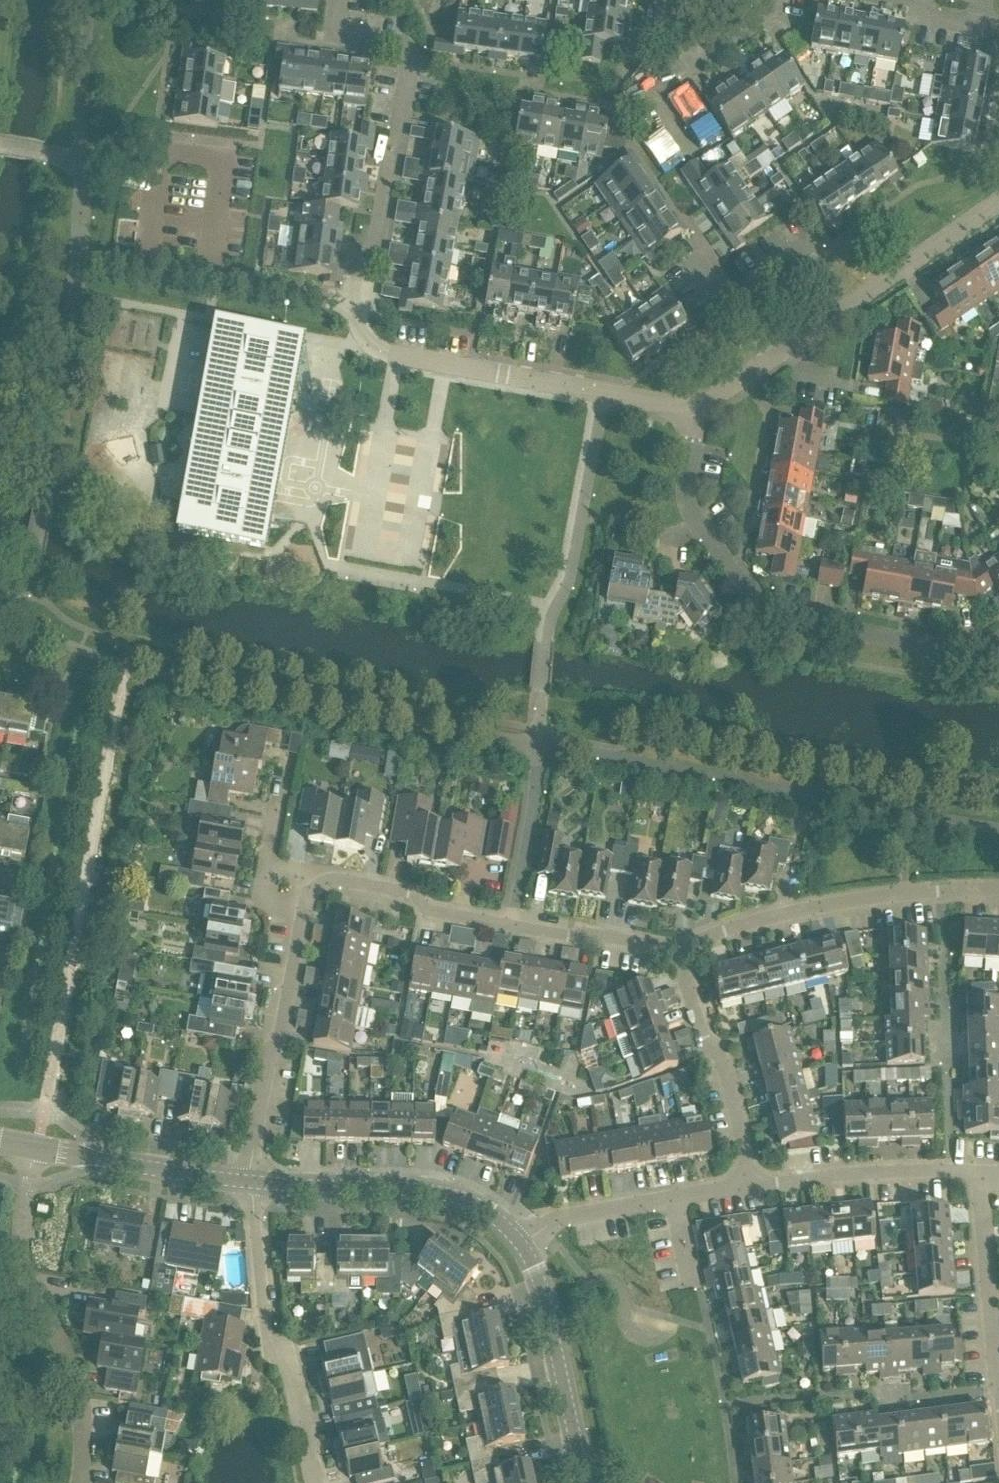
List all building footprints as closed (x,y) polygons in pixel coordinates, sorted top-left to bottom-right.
[(258,1),(267,2),(267,8),(279,9),(280,0),(258,0),(258,1)] [(279,9),(291,10),(292,4),(301,4),(300,10),(317,12),(318,0),(280,0),(279,9)] [(623,23),(626,2),(615,0),(587,0),(587,2),(590,2),(588,18),(623,23)] [(817,14),(816,21),(811,49),(827,52),(826,55),(833,56),(841,7),(830,4),(827,16),(817,14)] [(841,7),(833,56),(838,57),(839,55),(854,57),(861,22),(852,20),(854,9),(841,7)] [(875,64),(884,15),(872,12),(870,23),(861,22),(854,57),(869,60),(869,63),(875,64)] [(455,44),(435,41),(433,53),(454,56),(455,50),(476,53),(481,17),(459,14),(455,44)] [(897,65),(904,30),(894,28),(896,17),(884,15),(875,64),(881,65),(881,63),(897,65)] [(489,55),(497,56),(502,20),(481,17),(476,53),(489,55)] [(582,39),(585,40),(582,61),(600,64),(603,43),(620,45),(623,23),(588,18),(586,33),(583,33),(582,38),(582,39)] [(506,57),(519,59),(524,23),(502,20),(497,56),(506,57)] [(519,59),(541,62),(546,27),(524,23),(519,59)] [(983,65),(948,59),(944,81),(985,88),(989,67),(995,68),(998,47),(987,45),(983,65)] [(181,65),(180,77),(224,84),(225,78),(222,77),(224,62),(225,61),(195,57),(196,49),(184,47),(183,56),(189,57),(187,66),(181,65)] [(283,61),(279,91),(295,93),(295,96),(301,97),(306,58),(294,56),(285,55),(286,49),(277,48),(275,60),(283,61)] [(783,59),(775,65),(767,53),(757,60),(786,104),(791,101),(790,98),(803,89),(787,65),(783,59)] [(320,60),(306,58),(301,97),(307,97),(307,95),(323,97),(328,61),(320,60)] [(746,67),(754,79),(747,84),(767,114),(780,105),(781,107),(786,104),(757,60),(746,67)] [(349,64),(337,62),(328,61),(323,97),(338,99),(338,102),(344,102),(349,64)] [(365,103),(366,103),(371,67),(362,66),(349,64),(344,102),(350,103),(350,100),(365,103)] [(183,100),(219,105),(221,89),(223,90),(224,84),(180,77),(178,90),(184,90),(183,100)] [(895,77),(893,89),(901,90),(903,78),(895,77)] [(721,85),(751,128),(756,125),(754,123),(767,114),(747,84),(739,89),(731,78),(721,85)] [(934,79),(930,100),(940,101),(940,102),(946,103),(981,109),(985,88),(944,81),(934,79)] [(826,84),(824,95),(832,96),(834,85),(828,84),(826,84)] [(719,103),(710,109),(726,132),(731,139),(744,129),(746,132),(751,128),(721,85),(711,92),(719,103)] [(839,97),(847,99),(849,87),(841,86),(839,97)] [(855,100),(857,89),(849,87),(847,99),(855,100)] [(861,101),(863,90),(857,89),(855,100),(861,101)] [(905,91),(901,90),(893,89),(892,96),(904,99),(904,95),(905,91)] [(863,90),(861,101),(869,103),(871,92),(870,92),(863,90)] [(902,106),(904,99),(892,96),(891,99),(890,104),(902,106)] [(891,99),(879,97),(878,105),(890,107),(890,104),(891,99)] [(531,111),(521,110),(515,145),(531,148),(530,151),(536,152),(546,100),(534,98),(531,111)] [(175,108),(174,121),(218,127),(218,126),(219,120),(216,120),(219,105),(183,100),(181,109),(175,108)] [(558,153),(565,118),(555,116),(558,102),(546,100),(536,152),(542,153),(543,150),(558,153)] [(263,103),(252,101),(250,109),(262,111),(263,103)] [(938,110),(936,123),(977,130),(981,109),(946,103),(944,111),(938,110)] [(565,118),(558,153),(573,156),(573,159),(579,160),(588,108),(576,106),(574,119),(565,118)] [(601,161),(606,136),(608,125),(598,124),(600,110),(588,108),(579,160),(585,161),(585,158),(601,161)] [(262,111),(250,109),(249,117),(261,118),(262,111)] [(901,113),(889,110),(888,118),(899,121),(900,117),(901,113)] [(312,118),(310,129),(318,130),(320,119),(312,118)] [(318,130),(326,132),(328,120),(320,119),(318,130)] [(926,144),(973,153),(977,130),(936,123),(930,122),(926,144)] [(473,139),(443,133),(445,125),(433,123),(432,132),(437,133),(436,144),(434,154),(475,162),(477,149),(471,148),(473,140),(473,139)] [(800,130),(807,140),(814,136),(807,126),(803,128),(800,130)] [(374,136),(375,128),(363,127),(361,142),(331,138),(329,155),(326,154),(325,160),(364,165),(365,153),(367,144),(372,145),(374,136)] [(801,144),(795,134),(788,139),(795,148),(801,144)] [(782,143),(788,153),(795,148),(788,139),(785,141),(782,143)] [(830,148),(823,139),(817,143),(823,153),(826,151),(830,148)] [(810,148),(817,157),(823,153),(817,143),(810,148)] [(907,177),(900,167),(893,171),(876,146),(858,159),(878,189),(889,181),(896,177),(899,182),(907,177)] [(798,156),(805,166),(808,163),(811,161),(805,152),(798,156)] [(631,164),(636,160),(630,153),(621,160),(625,166),(612,176),(600,183),(606,191),(601,195),(608,205),(643,181),(631,164)] [(432,165),(430,175),(465,182),(467,173),(473,174),(475,162),(434,154),(432,165)] [(918,169),(926,163),(921,155),(913,160),(918,169)] [(861,201),(868,196),(878,189),(858,159),(840,171),(861,201)] [(362,178),(364,165),(325,160),(324,166),(327,167),(325,182),(361,187),(362,178)] [(749,166),(756,175),(762,171),(756,161),(749,166)] [(701,202),(706,198),(711,206),(741,186),(732,173),(734,171),(730,166),(709,180),(697,163),(681,173),(701,202)] [(743,170),(749,180),(756,175),(749,166),(743,170)] [(293,178),(305,179),(306,171),(294,170),(293,178)] [(843,213),(854,206),(861,201),(840,171),(822,183),(843,213)] [(430,175),(428,186),(426,197),(464,204),(465,198),(463,197),(465,182),(430,175)] [(780,175),(776,177),(770,182),(775,188),(784,182),(780,175)] [(524,176),(522,187),(530,189),(532,177),(524,176)] [(537,190),(540,178),(532,177),(530,189),(537,190)] [(292,186),(304,187),(305,179),(293,178),(292,186)] [(615,216),(620,212),(625,220),(655,199),(643,181),(608,205),(615,216)] [(352,208),(358,209),(360,195),(361,187),(325,182),(323,197),(320,197),(319,204),(352,208)] [(486,190),(498,192),(500,184),(488,182),(487,186),(486,190)] [(563,189),(568,196),(577,189),(574,185),(573,183),(563,189)] [(804,196),(824,226),(832,221),(843,213),(822,183),(804,196)] [(718,227),(755,202),(752,197),(750,198),(741,186),(711,206),(716,214),(711,217),(718,227)] [(563,189),(553,196),(558,203),(568,196),(563,189)] [(424,208),(422,218),(458,225),(460,209),(463,209),(464,204),(426,197),(424,208)] [(485,197),(484,204),(495,207),(497,199),(485,197)] [(625,230),(633,241),(667,217),(655,199),(625,220),(630,227),(625,230)] [(741,239),(766,222),(765,221),(756,208),(759,207),(755,202),(718,227),(725,237),(730,234),(735,241),(730,245),(735,252),(745,246),(741,239)] [(482,212),(494,214),(495,207),(484,204),(483,207),(482,212)] [(301,221),(300,230),(336,235),(337,226),(339,213),(297,207),(295,220),(301,221)] [(640,251),(645,248),(650,256),(680,235),(667,217),(633,241),(640,251)] [(281,219),(269,218),(268,226),(280,227),(281,219)] [(420,228),(418,240),(456,247),(457,241),(455,240),(458,225),(422,218),(420,228)] [(584,219),(573,227),(579,235),(590,228),(584,219)] [(267,234),(279,235),(280,227),(268,226),(267,234)] [(300,230),(299,239),(293,238),(291,251),(333,256),(335,243),(336,235),(300,230)] [(581,240),(586,247),(595,240),(591,234),(581,240)] [(522,248),(524,237),(516,235),(514,247),(519,248),(522,248)] [(994,239),(997,243),(985,252),(998,272),(998,235),(994,239)] [(531,238),(529,249),(537,251),(539,239),(531,238)] [(551,262),(555,242),(546,241),(539,239),(537,251),(540,251),(540,252),(539,259),(551,262)] [(416,250),(414,261),(450,268),(453,252),(455,253),(456,247),(418,240),(416,250)] [(586,247),(590,253),(600,247),(595,240),(586,247)] [(475,254),(486,256),(488,248),(476,246),(475,250),(475,254)] [(290,263),(296,264),(294,274),(324,278),(323,286),(335,287),(336,278),(330,277),(331,269),(333,256),(291,251),(290,263)] [(994,297),(998,293),(998,272),(985,252),(973,260),(970,255),(964,259),(994,303),(996,301),(994,297)] [(994,303),(964,259),(958,263),(961,268),(949,276),(973,311),(989,300),(992,304),(994,303)] [(474,260),(472,268),(484,270),(485,262),(474,260)] [(414,261),(412,271),(410,282),(449,289),(450,283),(447,283),(450,268),(414,261)] [(471,276),(472,276),(482,278),(484,270),(472,268),(471,271),(471,273),(471,276)] [(616,270),(606,277),(611,283),(620,276),(616,270)] [(508,274),(492,272),(485,307),(495,309),(493,320),(505,323),(514,273),(508,272),(508,274)] [(528,315),(535,279),(520,277),(520,274),(514,273),(505,323),(517,325),(519,313),(528,315)] [(615,290),(625,283),(620,276),(611,283),(615,290)] [(940,310),(939,307),(928,314),(941,333),(973,311),(949,276),(931,289),(944,307),(940,310)] [(599,277),(592,281),(599,291),(606,286),(599,277)] [(548,330),(557,281),(551,280),(550,282),(535,279),(528,315),(538,317),(535,328),(548,330)] [(572,323),(572,322),(578,287),(562,284),(563,282),(557,281),(548,330),(560,333),(562,321),(572,323)] [(411,313),(412,306),(442,311),(445,295),(448,295),(449,289),(410,282),(408,293),(406,303),(401,302),(399,311),(411,313)] [(606,301),(612,296),(606,286),(599,291),(606,301)] [(696,327),(690,317),(683,322),(666,297),(665,297),(658,302),(655,297),(644,304),(668,339),(679,332),(686,327),(689,332),(696,327)] [(668,339),(644,304),(634,312),(637,317),(630,322),(650,351),(657,346),(668,339)] [(608,329),(632,364),(643,356),(650,351),(630,322),(622,327),(619,322),(608,329)] [(899,341),(876,337),(872,359),(924,369),(926,354),(917,352),(921,328),(898,324),(896,336),(899,337),(899,341)] [(179,526),(178,533),(199,537),(265,549),(302,345),(303,341),(272,336),(237,329),(216,325),(196,435),(179,526)] [(907,405),(911,382),(921,384),(924,369),(872,359),(868,381),(890,385),(890,389),(886,389),(884,401),(907,405)] [(775,448),(817,456),(817,455),(824,417),(802,413),(799,425),(802,426),(802,430),(779,426),(775,448)] [(160,447),(153,448),(150,448),(150,449),(153,467),(163,465),(160,447)] [(766,468),(818,478),(818,475),(813,474),(817,456),(775,448),(773,462),(767,461),(766,468)] [(767,490),(809,498),(812,479),(817,480),(818,478),(766,468),(765,475),(770,476),(767,490)] [(758,511),(810,520),(810,517),(806,516),(809,498),(767,490),(765,504),(759,503),(758,511)] [(925,500),(914,498),(912,510),(923,512),(925,500)] [(937,502),(935,510),(944,511),(946,504),(937,502)] [(953,503),(947,502),(945,516),(955,518),(953,503)] [(801,540),(805,522),(809,523),(810,520),(758,511),(757,518),(762,519),(760,533),(801,540)] [(756,555),(778,559),(777,563),(774,563),(774,564),(772,564),(770,573),(772,573),(772,575),(794,579),(801,540),(760,533),(756,555)] [(866,577),(862,599),(884,603),(892,561),(853,554),(851,569),(849,577),(862,579),(862,576),(866,577)] [(913,608),(927,611),(935,569),(936,559),(937,558),(915,554),(913,565),(905,612),(912,614),(913,608)] [(968,565),(969,567),(971,576),(976,600),(992,589),(990,586),(994,584),(998,591),(998,556),(982,568),(974,557),(968,562),(968,565)] [(624,604),(635,606),(646,608),(649,593),(651,584),(652,576),(642,574),(644,562),(631,559),(630,563),(614,560),(612,573),(615,574),(614,579),(611,579),(607,601),(608,601),(608,598),(625,601),(624,604)] [(957,596),(976,600),(971,576),(969,567),(968,565),(936,559),(935,569),(927,611),(949,615),(953,593),(957,593),(957,596)] [(905,612),(913,565),(892,561),(884,603),(899,606),(897,611),(905,612)] [(822,563),(817,586),(829,588),(833,565),(822,563)] [(845,568),(833,565),(829,588),(841,590),(844,576),(845,569),(845,568)] [(702,580),(690,578),(688,585),(684,584),(684,580),(679,579),(675,598),(662,596),(657,618),(656,626),(674,629),(676,619),(683,614),(694,629),(707,620),(709,623),(721,614),(712,602),(715,600),(702,581),(702,580)] [(632,621),(656,626),(657,618),(662,596),(649,593),(646,608),(635,606),(632,621)] [(6,737),(14,693),(7,692),(5,701),(0,700),(0,736),(6,737)] [(20,704),(22,695),(14,693),(6,737),(28,742),(30,733),(44,736),(47,718),(33,715),(35,706),(20,704)] [(278,748),(283,735),(250,729),(248,729),(247,729),(245,729),(244,730),(242,730),(241,731),(240,732),(239,734),(238,735),(237,736),(236,738),(236,739),(235,740),(223,738),(218,765),(217,766),(258,774),(261,774),(267,746),(278,748)] [(352,748),(350,761),(360,763),(363,749),(352,748)] [(386,766),(399,768),(401,756),(388,754),(386,766)] [(10,764),(8,774),(18,776),(20,766),(10,764)] [(198,784),(194,804),(218,808),(226,810),(229,797),(253,801),(258,774),(217,766),(218,765),(215,764),(211,787),(198,784)] [(20,766),(18,776),(29,778),(31,768),(20,766)] [(39,780),(41,770),(31,768),(29,778),(39,780)] [(0,781),(0,792),(19,795),(21,785),(0,781)] [(21,785),(19,795),(45,800),(47,790),(21,785)] [(305,792),(299,827),(311,829),(308,843),(335,848),(342,806),(329,804),(330,796),(305,792)] [(342,806),(335,848),(361,852),(364,838),(376,840),(383,797),(356,793),(354,808),(342,806)] [(393,842),(410,845),(407,863),(433,867),(440,829),(441,826),(427,823),(430,804),(400,798),(393,842)] [(243,828),(215,823),(218,808),(194,804),(191,803),(188,818),(203,820),(198,848),(239,855),(243,828)] [(1,863),(8,819),(0,818),(0,863),(1,863)] [(479,857),(485,824),(455,818),(453,831),(440,829),(433,867),(458,872),(462,854),(479,857)] [(25,859),(31,823),(8,819),(1,863),(9,865),(10,856),(25,859)] [(513,829),(491,825),(486,858),(507,862),(513,829)] [(739,903),(742,888),(741,888),(746,862),(745,862),(747,854),(724,849),(726,837),(710,834),(706,860),(704,872),(715,874),(711,898),(739,903)] [(563,838),(545,835),(538,877),(552,879),(549,895),(577,900),(578,895),(577,895),(584,859),(583,859),(557,854),(560,839),(563,840),(563,838)] [(768,851),(748,847),(747,854),(745,862),(746,862),(741,888),(742,888),(769,893),(774,865),(786,868),(790,844),(770,840),(768,851)] [(663,868),(636,863),(639,849),(626,847),(626,851),(625,851),(621,874),(633,876),(628,904),(657,909),(657,904),(664,868),(663,868)] [(203,890),(205,878),(234,882),(239,855),(198,848),(192,876),(178,873),(175,885),(203,890)] [(578,895),(605,900),(610,872),(621,874),(625,851),(614,848),(612,859),(584,854),(583,859),(584,859),(577,895),(578,895)] [(690,882),(702,884),(704,872),(706,860),(693,858),(691,868),(664,863),(663,868),(664,868),(657,904),(685,909),(690,882)] [(196,925),(208,927),(208,928),(249,935),(251,924),(244,923),(246,910),(228,907),(230,895),(205,891),(203,903),(200,902),(196,925)] [(0,894),(0,940),(10,942),(10,939),(18,940),(24,908),(2,904),(3,895),(0,894)] [(141,908),(132,906),(130,915),(139,916),(141,908)] [(129,922),(138,923),(139,916),(130,915),(129,922)] [(374,924),(337,917),(333,940),(370,947),(374,924)] [(964,923),(962,960),(984,961),(987,924),(964,923)] [(987,924),(984,961),(998,962),(998,925),(987,924)] [(313,936),(326,939),(328,930),(314,927),(313,936)] [(223,967),(226,955),(238,958),(240,945),(247,946),(249,935),(208,928),(204,951),(194,949),(192,962),(210,965),(217,966),(223,967)] [(857,933),(844,937),(851,961),(861,958),(863,958),(857,933)] [(925,933),(888,934),(889,957),(926,956),(925,933)] [(311,944),(325,946),(326,939),(313,936),(311,944)] [(439,951),(442,938),(433,936),(431,949),(439,951)] [(439,951),(447,952),(450,939),(442,938),(439,951)] [(816,944),(825,980),(848,974),(839,938),(816,944)] [(329,961),(366,968),(370,947),(333,940),(329,961)] [(389,940),(388,949),(397,950),(399,942),(389,940)] [(516,955),(515,962),(502,959),(501,969),(502,969),(499,984),(497,997),(498,997),(496,1007),(516,1011),(518,1001),(521,984),(525,963),(526,957),(528,943),(520,942),(518,955),(516,955)] [(534,958),(537,945),(528,943),(526,957),(534,958)] [(484,945),(476,944),(473,957),(472,956),(470,964),(459,962),(455,983),(455,984),(453,999),(473,1003),(484,945)] [(825,980),(816,944),(795,949),(804,985),(825,980)] [(493,1019),(495,1007),(496,1007),(498,997),(497,997),(499,984),(502,969),(501,969),(490,967),(492,960),(490,960),(492,947),(484,945),(473,1003),(471,1015),(493,1019)] [(416,954),(409,991),(430,995),(438,958),(439,951),(431,949),(429,949),(428,956),(416,954)] [(562,949),(560,963),(568,964),(570,951),(562,949)] [(775,954),(784,990),(804,985),(795,949),(775,954)] [(568,964),(567,971),(575,973),(579,952),(570,951),(568,964)] [(784,990),(775,954),(753,960),(759,984),(762,996),(784,990)] [(926,956),(889,957),(890,980),(927,979),(926,956)] [(455,983),(459,962),(438,958),(430,995),(453,999),(455,984),(455,983)] [(853,972),(864,969),(861,958),(851,961),(853,972)] [(759,984),(753,960),(733,965),(738,984),(742,1001),(762,996),(759,984)] [(325,982),(336,984),(363,989),(363,984),(366,968),(329,961),(325,982)] [(236,969),(223,967),(217,966),(210,965),(192,962),(190,974),(206,977),(202,1000),(214,1002),(254,1010),(256,998),(249,997),(252,984),(233,981),(236,969)] [(398,963),(396,973),(405,975),(407,965),(398,963)] [(543,984),(546,967),(525,963),(521,984),(518,1001),(539,1005),(543,984)] [(711,970),(715,984),(720,1006),(742,1001),(738,984),(733,965),(711,970)] [(546,967),(543,984),(539,1005),(560,1008),(565,984),(567,971),(546,967)] [(305,978),(318,981),(320,972),(307,969),(305,978)] [(558,1019),(581,1023),(589,975),(575,973),(567,971),(565,984),(560,1008),(558,1019)] [(131,986),(133,976),(120,973),(119,976),(118,983),(131,986)] [(596,975),(593,988),(605,991),(608,978),(596,975)] [(317,988),(324,991),(321,1003),(359,1010),(363,989),(336,984),(325,982),(318,981),(305,978),(304,984),(304,986),(317,988)] [(927,979),(890,980),(890,984),(891,1001),(928,999),(928,984),(927,979)] [(613,996),(620,1017),(656,1006),(649,984),(613,996)] [(126,987),(117,985),(116,992),(125,994),(126,987)] [(972,986),(972,997),(983,997),(983,986),(972,986)] [(994,997),(994,986),(983,986),(983,997),(994,997)] [(851,990),(851,1002),(851,1003),(862,1002),(862,990),(851,990)] [(663,1003),(676,999),(673,991),(660,995),(663,1003)] [(676,999),(663,1003),(666,1011),(678,1007),(676,999)] [(922,1020),(929,1020),(928,999),(891,1001),(892,1021),(922,1020)] [(126,1019),(130,1005),(115,1002),(111,1016),(126,1019)] [(245,1019),(252,1020),(254,1010),(214,1002),(209,1025),(200,1023),(197,1036),(223,1040),(225,1028),(243,1032),(245,1019)] [(840,1002),(840,1013),(851,1013),(851,1003),(851,1002),(840,1002)] [(851,1013),(863,1013),(862,1002),(851,1003),(851,1013)] [(967,1017),(961,1017),(962,1027),(998,1025),(998,1002),(967,1004),(967,1017)] [(365,1033),(368,1012),(359,1010),(321,1003),(319,1014),(312,1013),(312,1015),(299,1012),(297,1021),(355,1031),(365,1033)] [(620,1017),(611,1021),(618,1041),(663,1026),(656,1006),(620,1017)] [(834,1015),(833,1009),(812,1014),(814,1025),(834,1020),(836,1019),(834,1015)] [(801,1017),(804,1027),(814,1025),(812,1014),(801,1017)] [(783,1027),(780,1016),(768,1019),(771,1030),(783,1027)] [(758,1022),(761,1033),(771,1030),(768,1019),(758,1022)] [(885,1022),(886,1043),(923,1041),(922,1020),(892,1021),(885,1022)] [(313,1046),(351,1053),(355,1031),(297,1021),(296,1029),(309,1031),(309,1033),(316,1034),(313,1046)] [(841,1035),(852,1034),(852,1023),(841,1024),(841,1035)] [(415,1026),(402,1024),(400,1040),(412,1043),(415,1026)] [(145,1036),(147,1027),(138,1025),(137,1034),(145,1036)] [(748,1025),(737,1027),(740,1038),(751,1035),(748,1025)] [(998,1047),(998,1025),(962,1027),(962,1036),(968,1035),(968,1048),(998,1047)] [(625,1062),(634,1058),(670,1046),(663,1026),(618,1041),(625,1062)] [(147,1027),(145,1036),(152,1037),(154,1028),(147,1027)] [(759,1062),(795,1053),(789,1031),(747,1042),(750,1052),(756,1051),(759,1062)] [(687,1032),(674,1036),(677,1044),(690,1040),(687,1032)] [(835,1033),(824,1034),(824,1045),(835,1045),(835,1033)] [(433,1038),(422,1037),(421,1044),(431,1046),(433,1038)] [(680,1052),(692,1048),(690,1040),(677,1044),(680,1052)] [(887,1066),(924,1064),(923,1041),(886,1043),(887,1066)] [(825,1057),(836,1056),(835,1045),(824,1045),(825,1057)] [(402,1046),(401,1054),(414,1056),(416,1048),(402,1046)] [(641,1080),(677,1067),(670,1046),(634,1058),(641,1080)] [(998,1068),(998,1047),(968,1048),(969,1060),(963,1060),(963,1069),(998,1068)] [(429,1051),(416,1048),(414,1056),(414,1066),(426,1068),(428,1059),(429,1051)] [(327,1063),(329,1055),(316,1052),(314,1061),(327,1063)] [(759,1085),(800,1074),(795,1053),(759,1062),(762,1074),(756,1076),(759,1085)] [(445,1062),(453,1063),(454,1055),(446,1054),(445,1062)] [(341,1066),(343,1057),(329,1055),(327,1063),(341,1066)] [(842,1068),(853,1068),(853,1055),(842,1056),(842,1068)] [(371,1069),(371,1060),(357,1060),(357,1068),(371,1069)] [(385,1069),(385,1061),(371,1060),(371,1069),(385,1069)] [(96,1101),(108,1103),(107,1109),(119,1111),(118,1118),(129,1120),(137,1080),(113,1075),(115,1066),(103,1064),(96,1101)] [(492,1080),(495,1072),(481,1067),(478,1075),(492,1080)] [(826,1079),(837,1078),(836,1067),(825,1067),(826,1079)] [(970,1090),(970,1091),(998,1090),(998,1068),(963,1069),(964,1079),(970,1078),(970,1090)] [(688,1079),(685,1071),(672,1076),(675,1083),(688,1079)] [(908,1082),(908,1071),(897,1072),(897,1083),(908,1082)] [(908,1071),(908,1082),(920,1082),(919,1071),(908,1071)] [(174,1076),(169,1102),(181,1104),(178,1122),(190,1124),(189,1131),(200,1133),(207,1093),(211,1074),(200,1072),(198,1081),(174,1076)] [(504,1085),(507,1077),(503,1076),(495,1072),(492,1080),(504,1085)] [(865,1073),(865,1084),(877,1084),(876,1072),(865,1073)] [(433,1104),(445,1106),(451,1075),(439,1073),(433,1104)] [(854,1073),(854,1084),(865,1084),(865,1073),(854,1073)] [(162,1074),(160,1084),(137,1080),(129,1120),(140,1122),(141,1115),(154,1118),(157,1099),(169,1102),(174,1076),(162,1074)] [(770,1104),(806,1095),(800,1074),(759,1085),(761,1094),(767,1092),(770,1104)] [(659,1080),(662,1088),(675,1083),(672,1076),(659,1080)] [(675,1084),(678,1098),(680,1097),(681,1105),(692,1103),(691,1096),(692,1095),(689,1081),(675,1084)] [(521,1082),(519,1090),(532,1095),(534,1087),(525,1083),(521,1082)] [(647,1093),(644,1085),(631,1090),(634,1097),(647,1093)] [(232,1087),(231,1097),(207,1093),(200,1133),(211,1135),(212,1128),(225,1131),(228,1112),(240,1115),(245,1089),(232,1087)] [(544,1099),(547,1092),(534,1087),(532,1095),(544,1099)] [(634,1097),(631,1090),(618,1094),(621,1102),(634,1097)] [(963,1090),(964,1103),(958,1104),(958,1113),(998,1111),(998,1090),(970,1091),(970,1090),(963,1090)] [(770,1127),(811,1116),(806,1095),(770,1104),(773,1116),(767,1118),(770,1127)] [(570,1109),(573,1101),(560,1096),(557,1104),(570,1109)] [(392,1097),(392,1106),(391,1144),(411,1145),(413,1107),(413,1097),(392,1097)] [(604,1098),(598,1099),(590,1100),(592,1108),(605,1106),(604,1098)] [(843,1098),(832,1099),(833,1110),(844,1110),(844,1107),(843,1098)] [(327,1104),(326,1105),(325,1143),(347,1143),(348,1105),(347,1105),(346,1104),(345,1103),(344,1102),(343,1101),(341,1101),(340,1100),(338,1100),(337,1100),(335,1100),(334,1100),(332,1101),(331,1101),(330,1102),(328,1103),(327,1104)] [(577,1102),(578,1111),(592,1108),(590,1100),(577,1102)] [(304,1104),(303,1142),(325,1143),(326,1105),(304,1104)] [(911,1147),(909,1104),(888,1105),(889,1142),(901,1142),(901,1148),(911,1147)] [(933,1141),(932,1104),(909,1104),(911,1147),(920,1147),(920,1141),(933,1141)] [(369,1144),(370,1106),(348,1105),(347,1143),(369,1144)] [(866,1106),(867,1149),(877,1149),(877,1143),(889,1142),(888,1105),(866,1106)] [(370,1106),(369,1144),(391,1144),(392,1106),(370,1106)] [(844,1121),(845,1144),(858,1143),(858,1149),(867,1149),(866,1106),(844,1107),(844,1110),(844,1121)] [(435,1145),(436,1107),(413,1107),(411,1145),(435,1145)] [(833,1121),(844,1121),(844,1110),(833,1110),(833,1121)] [(998,1140),(998,1111),(958,1113),(959,1122),(965,1122),(965,1135),(991,1134),(991,1141),(998,1140)] [(478,1120),(456,1112),(443,1148),(464,1155),(478,1120)] [(770,1127),(772,1136),(778,1134),(781,1147),(793,1144),(795,1150),(803,1148),(803,1149),(811,1147),(812,1148),(818,1147),(816,1138),(817,1138),(811,1116),(770,1127)] [(500,1117),(496,1126),(483,1162),(504,1169),(517,1134),(520,1125),(500,1117)] [(665,1125),(664,1118),(658,1119),(666,1164),(688,1160),(682,1122),(665,1125)] [(711,1156),(704,1118),(682,1122),(688,1160),(711,1156)] [(666,1164),(658,1119),(653,1120),(654,1127),(640,1130),(646,1167),(666,1164)] [(483,1162),(496,1126),(478,1120),(464,1155),(483,1162)] [(517,1134),(504,1169),(526,1177),(539,1142),(524,1136),(527,1127),(520,1125),(517,1134)] [(646,1167),(640,1130),(618,1134),(625,1171),(646,1167)] [(625,1171),(618,1134),(597,1138),(603,1175),(625,1171)] [(603,1175),(597,1138),(576,1141),(582,1179),(603,1175)] [(547,1146),(550,1172),(558,1171),(560,1183),(582,1179),(576,1141),(547,1146)] [(910,1204),(912,1232),(949,1229),(948,1206),(930,1208),(929,1203),(910,1204)] [(875,1241),(870,1204),(847,1207),(852,1244),(875,1241)] [(826,1210),(831,1246),(852,1244),(847,1207),(826,1210)] [(831,1246),(826,1210),(805,1212),(810,1249),(831,1246)] [(122,1257),(150,1262),(155,1230),(141,1228),(143,1219),(100,1212),(95,1245),(123,1250),(122,1257)] [(783,1215),(787,1252),(810,1249),(805,1212),(783,1215)] [(709,1237),(697,1239),(699,1249),(705,1248),(708,1260),(744,1252),(739,1230),(750,1227),(747,1216),(706,1223),(709,1237)] [(890,1223),(879,1224),(880,1235),(891,1234),(890,1223)] [(200,1234),(162,1227),(155,1267),(167,1269),(199,1275),(201,1266),(218,1269),(224,1234),(201,1229),(200,1234)] [(914,1254),(951,1250),(949,1229),(912,1232),(914,1254)] [(245,1233),(235,1234),(236,1245),(246,1245),(245,1233)] [(770,1246),(780,1244),(779,1233),(768,1235),(770,1246)] [(882,1247),(892,1245),(891,1234),(880,1235),(882,1247)] [(287,1239),(287,1280),(301,1280),(301,1296),(325,1297),(325,1269),(313,1269),(313,1255),(313,1239),(287,1239)] [(337,1239),(337,1269),(325,1269),(325,1297),(349,1297),(349,1292),(362,1292),(362,1280),(363,1239),(337,1239)] [(376,1280),(376,1297),(400,1296),(400,1285),(400,1269),(388,1269),(388,1257),(388,1239),(363,1239),(362,1280),(376,1280)] [(413,1257),(400,1257),(400,1269),(400,1285),(404,1285),(412,1291),(422,1278),(433,1287),(458,1255),(438,1239),(419,1262),(413,1257)] [(771,1257),(782,1256),(780,1244),(770,1246),(771,1257)] [(951,1250),(914,1254),(916,1275),(953,1272),(951,1250)] [(707,1283),(749,1273),(744,1252),(708,1260),(710,1272),(705,1273),(707,1283)] [(433,1309),(437,1312),(439,1319),(466,1313),(478,1310),(475,1298),(474,1298),(467,1300),(460,1294),(463,1290),(478,1270),(458,1255),(433,1287),(444,1295),(433,1309)] [(889,1266),(878,1267),(879,1272),(880,1279),(891,1278),(889,1266)] [(868,1274),(869,1285),(877,1284),(880,1283),(880,1279),(879,1272),(868,1274)] [(916,1275),(918,1298),(955,1294),(953,1272),(916,1275)] [(709,1291),(714,1290),(717,1303),(724,1302),(724,1301),(753,1294),(753,1293),(749,1273),(707,1283),(709,1291)] [(802,1286),(802,1275),(790,1276),(791,1287),(802,1286)] [(779,1277),(780,1288),(791,1287),(790,1276),(787,1276),(785,1276),(779,1277)] [(881,1290),(892,1289),(891,1278),(880,1279),(880,1283),(881,1290)] [(835,1281),(826,1281),(826,1284),(826,1287),(826,1289),(826,1292),(838,1292),(838,1281),(835,1281)] [(849,1287),(849,1281),(838,1281),(838,1292),(849,1291),(849,1290),(849,1287)] [(726,1313),(721,1314),(723,1323),(765,1314),(760,1291),(753,1293),(753,1294),(724,1301),(724,1302),(726,1313)] [(849,1302),(849,1293),(849,1291),(838,1292),(838,1302),(839,1302),(849,1302)] [(826,1292),(827,1303),(838,1302),(838,1292),(826,1292)] [(800,1306),(811,1305),(810,1293),(799,1294),(800,1306)] [(132,1343),(132,1342),(138,1313),(143,1314),(145,1301),(116,1295),(113,1308),(88,1303),(87,1306),(83,1305),(80,1322),(84,1323),(82,1334),(101,1338),(101,1337),(132,1343)] [(222,1295),(221,1306),(248,1307),(248,1296),(222,1295)] [(215,1325),(219,1306),(211,1304),(184,1299),(180,1319),(182,1319),(205,1323),(197,1359),(205,1361),(200,1385),(220,1389),(221,1381),(239,1385),(244,1360),(236,1359),(242,1330),(215,1325)] [(938,1313),(937,1302),(926,1303),(927,1314),(938,1313)] [(915,1304),(915,1315),(927,1314),(926,1303),(915,1304)] [(811,1305),(800,1306),(801,1317),(812,1316),(811,1305)] [(895,1317),(894,1306),(883,1307),(884,1318),(895,1317)] [(876,1307),(872,1308),(873,1319),(884,1318),(883,1307),(876,1307)] [(730,1331),(733,1344),(770,1335),(769,1334),(776,1332),(772,1312),(765,1314),(723,1323),(725,1332),(730,1331)] [(498,1318),(480,1321),(468,1324),(466,1313),(439,1319),(444,1342),(460,1338),(463,1352),(503,1344),(498,1318)] [(865,1339),(864,1332),(842,1334),(843,1346),(845,1377),(854,1376),(854,1370),(865,1369),(866,1369),(864,1339),(865,1339)] [(941,1369),(954,1368),(954,1365),(961,1364),(959,1343),(952,1343),(951,1332),(928,1333),(932,1376),(941,1375),(941,1369)] [(907,1335),(910,1372),(922,1371),(923,1377),(932,1376),(928,1333),(907,1335)] [(819,1336),(822,1373),(835,1372),(836,1378),(845,1377),(843,1346),(842,1334),(819,1336)] [(770,1335),(733,1344),(736,1355),(730,1356),(732,1365),(774,1355),(770,1335)] [(910,1372),(907,1335),(885,1337),(888,1379),(898,1379),(897,1373),(910,1372)] [(324,1345),(328,1361),(322,1362),(324,1375),(317,1376),(320,1388),(369,1376),(371,1372),(363,1336),(324,1345)] [(101,1337),(101,1338),(101,1341),(96,1340),(93,1357),(98,1358),(96,1368),(106,1370),(102,1390),(134,1396),(143,1344),(132,1342),(132,1343),(101,1337)] [(814,1337),(803,1338),(803,1349),(814,1348),(814,1337)] [(866,1375),(879,1374),(879,1380),(888,1379),(885,1337),(865,1339),(864,1339),(866,1369),(865,1369),(866,1375)] [(482,1387),(479,1374),(509,1368),(503,1344),(463,1352),(466,1365),(450,1369),(455,1392),(482,1387)] [(804,1360),(815,1359),(814,1348),(803,1349),(804,1360)] [(761,1382),(763,1389),(781,1385),(774,1355),(732,1365),(734,1374),(740,1373),(743,1386),(761,1382)] [(323,1398),(330,1396),(333,1409),(351,1405),(353,1417),(378,1411),(375,1398),(377,1395),(372,1375),(369,1376),(320,1388),(323,1398)] [(514,1391),(502,1393),(484,1397),(482,1387),(455,1392),(460,1415),(476,1411),(479,1425),(519,1416),(514,1391)] [(989,1445),(984,1408),(962,1411),(967,1448),(989,1445)] [(160,1457),(166,1422),(147,1418),(148,1414),(128,1411),(125,1426),(121,1426),(119,1438),(112,1437),(110,1448),(160,1457)] [(334,1447),(337,1458),(377,1448),(389,1446),(383,1422),(381,1423),(378,1411),(353,1417),(341,1420),(344,1431),(338,1432),(341,1445),(334,1447)] [(940,1414),(945,1451),(967,1448),(962,1411),(940,1414)] [(918,1417),(923,1454),(945,1451),(940,1414),(918,1417)] [(471,1466),(498,1460),(495,1448),(525,1441),(519,1416),(479,1425),(482,1438),(466,1442),(471,1466)] [(877,1417),(877,1416),(853,1419),(858,1456),(879,1453),(880,1453),(876,1417),(877,1417)] [(879,1453),(880,1460),(902,1457),(897,1420),(889,1421),(888,1416),(877,1417),(876,1417),(880,1453),(879,1453)] [(897,1420),(902,1457),(923,1454),(918,1417),(897,1420)] [(749,1437),(743,1438),(744,1448),(787,1442),(784,1419),(747,1424),(749,1437)] [(832,1422),(837,1459),(858,1456),(853,1419),(832,1422)] [(817,1438),(828,1437),(826,1425),(815,1427),(817,1438)] [(818,1449),(829,1447),(828,1437),(817,1438),(818,1449)] [(753,1468),(790,1463),(787,1442),(744,1448),(745,1457),(751,1456),(753,1468)] [(118,1474),(116,1482),(155,1482),(156,1481),(158,1479),(162,1458),(160,1457),(110,1448),(108,1459),(115,1460),(112,1473),(118,1474)] [(392,1469),(382,1471),(377,1448),(337,1458),(339,1468),(346,1466),(349,1479),(355,1478),(356,1482),(385,1482),(395,1481),(392,1469)] [(820,1460),(823,1481),(834,1479),(831,1459),(820,1460)] [(471,1466),(475,1482),(534,1482),(530,1464),(500,1471),(498,1460),(471,1466)] [(790,1463),(753,1468),(754,1480),(748,1481),(749,1482),(792,1482),(790,1463)] [(996,1480),(994,1466),(970,1470),(970,1472),(971,1482),(972,1482),(983,1482),(996,1480)] [(960,1482),(971,1482),(970,1472),(959,1474),(960,1482)]
